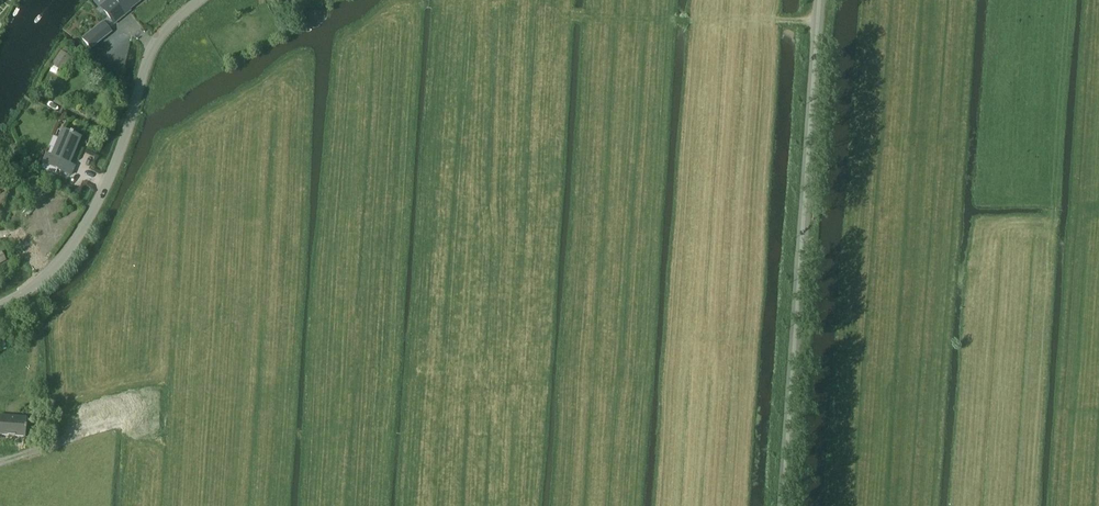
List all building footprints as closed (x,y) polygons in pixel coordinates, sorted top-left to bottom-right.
[(102,5),(101,8),(114,24),(130,11),(129,10),(141,0),(108,0),(102,5)] [(61,72),(70,58),(60,52),(51,65),(61,72)] [(70,176),(74,166),(68,164),(79,139),(72,136),(73,135),(70,133),(69,134),(62,131),(51,157),(46,154),(42,164),(70,176)] [(25,419),(0,417),(0,436),(24,438),(25,419)]
